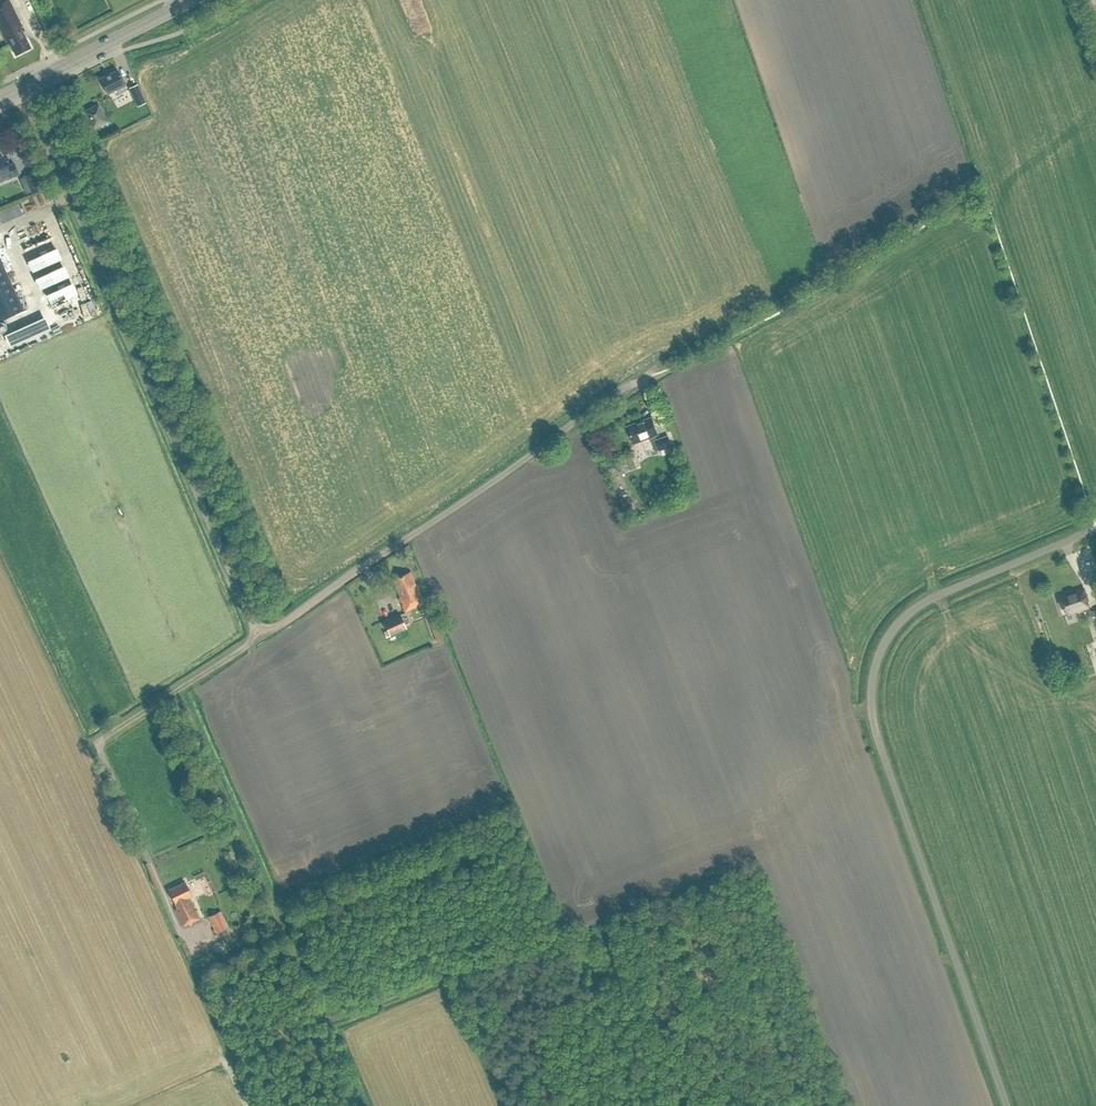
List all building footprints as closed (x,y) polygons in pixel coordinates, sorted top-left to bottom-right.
[(0,3),(0,33),(6,45),(9,43),(15,55),(30,47),(19,25),(21,24),(9,0),(6,0),(0,3)] [(116,95),(126,90),(124,85),(125,85),(117,69),(100,78),(107,93),(113,90),(116,95)] [(137,84),(136,84),(128,87),(134,100),(143,96),(137,84)] [(93,127),(105,121),(106,120),(98,106),(85,112),(89,120),(87,121),(91,128),(93,127)] [(104,113),(108,123),(118,119),(114,109),(104,113)] [(18,173),(13,162),(6,166),(2,156),(0,157),(0,181),(18,173)] [(37,170),(24,175),(31,192),(44,186),(37,170)] [(55,188),(31,196),(35,208),(59,199),(55,188)] [(18,216),(14,205),(0,211),(0,220),(1,223),(18,216)] [(20,311),(0,264),(0,320),(20,311)] [(87,274),(59,285),(70,314),(79,311),(77,305),(85,301),(86,306),(103,299),(99,290),(94,292),(87,274)] [(660,438),(652,417),(627,426),(634,443),(655,435),(656,440),(660,451),(672,446),(668,435),(660,438)] [(684,433),(670,436),(671,443),(685,440),(684,433)] [(636,467),(632,456),(615,463),(619,474),(636,467)] [(405,612),(423,603),(410,571),(392,579),(399,596),(398,597),(405,612)] [(1084,588),(1059,597),(1062,608),(1069,606),(1071,613),(1084,609),(1086,612),(1089,615),(1093,616),(1095,616),(1095,610),(1093,610),(1091,609),(1089,607),(1086,596),(1087,596),(1084,588)] [(456,634),(446,609),(438,613),(447,637),(456,634)] [(383,620),(387,629),(382,631),(385,637),(405,628),(399,613),(383,620)] [(191,896),(184,881),(168,889),(176,907),(174,909),(182,926),(199,919),(188,897),(191,896)] [(218,911),(208,916),(215,933),(226,928),(218,911)]
